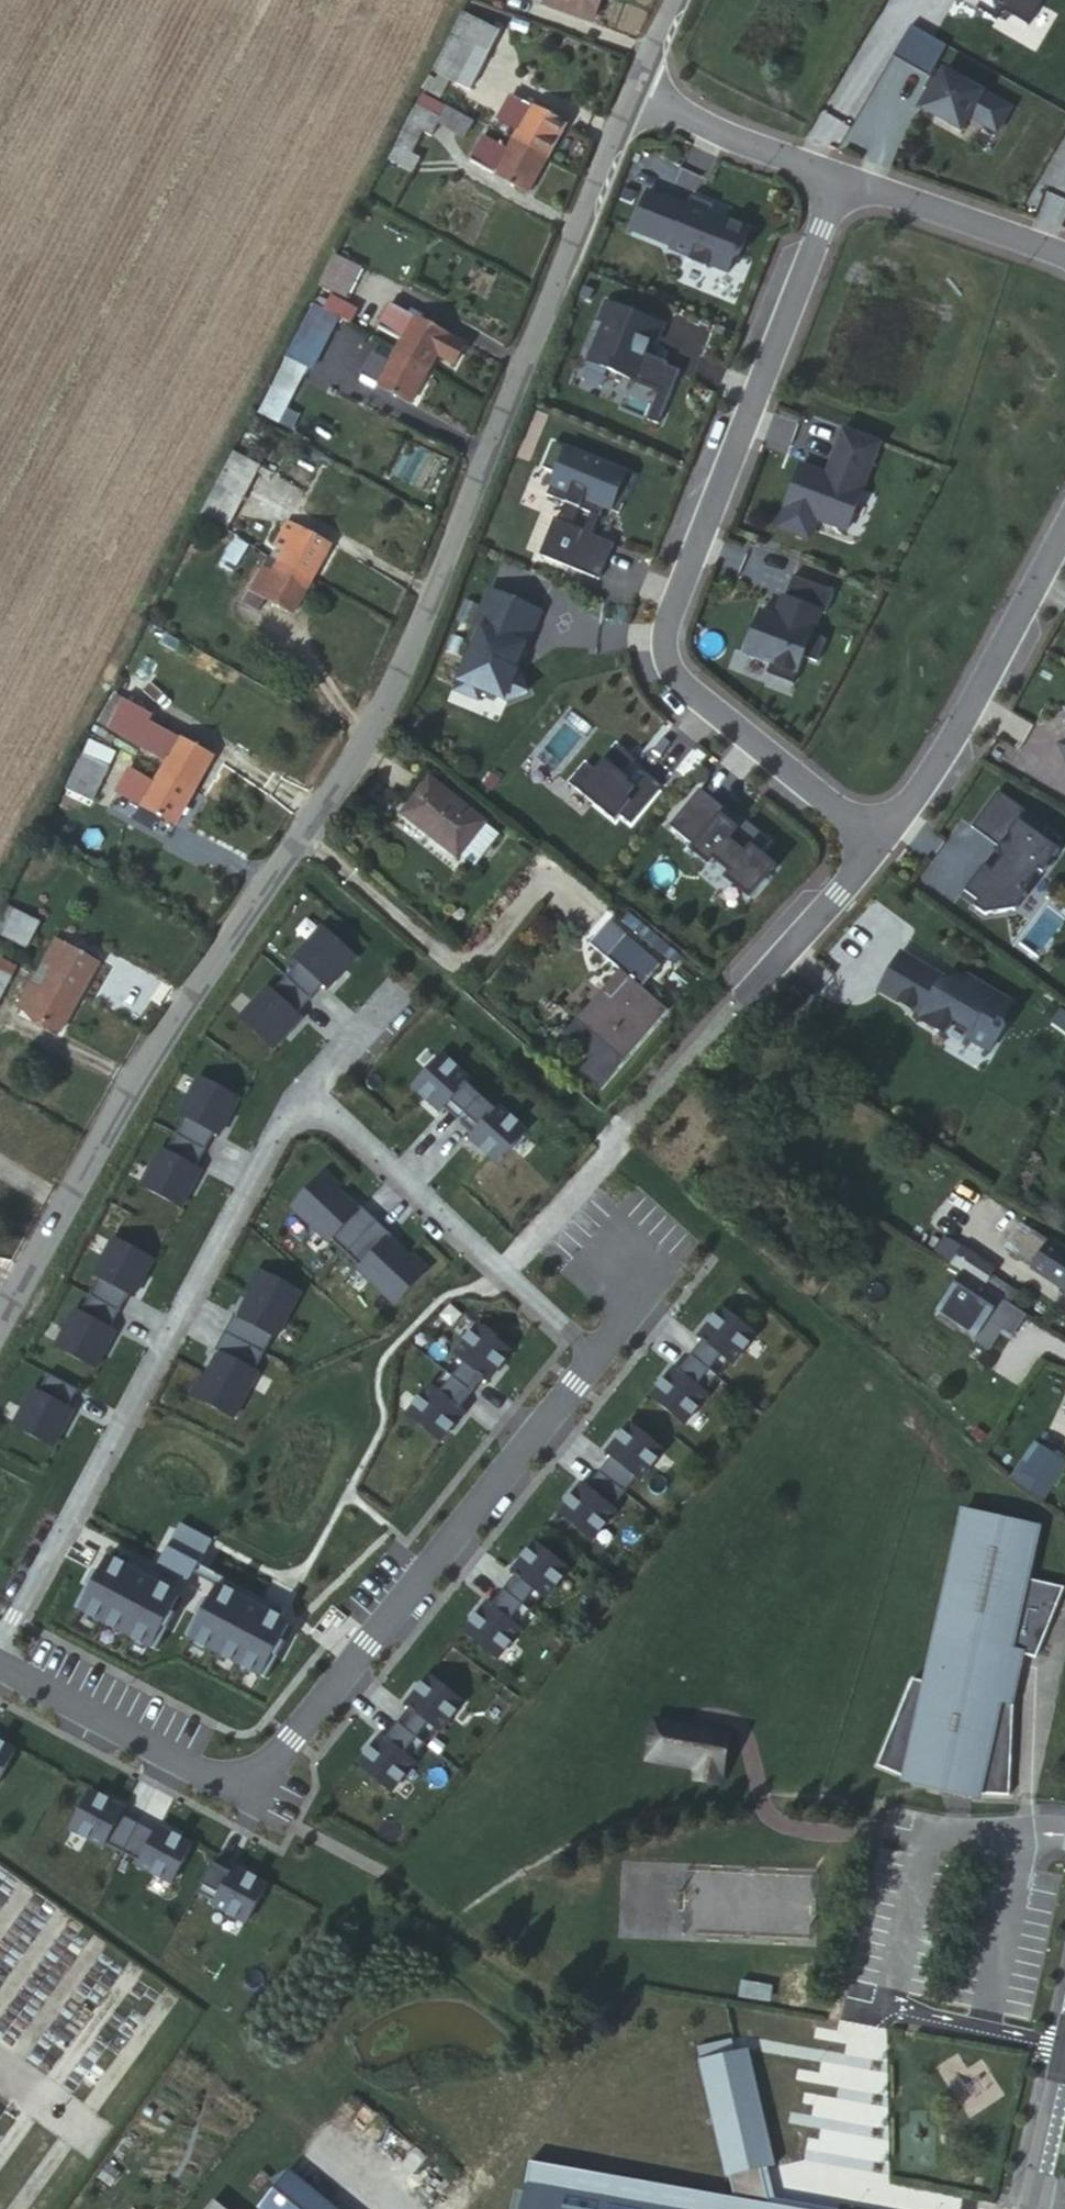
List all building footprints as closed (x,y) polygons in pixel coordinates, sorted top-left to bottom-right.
[(546,4),(592,20),(599,0),(547,0),(546,4)] [(1029,26),(1044,0),(984,0),(988,3),(983,11),(997,19),(1002,11),(1029,26)] [(498,32),(465,16),(435,72),(469,90),(498,32)] [(926,34),(911,26),(892,57),(908,67),(926,34)] [(948,47),(926,34),(908,67),(930,79),(948,47)] [(935,82),(919,109),(961,133),(970,118),(998,135),(1011,111),(945,74),(939,84),(935,82)] [(424,96),(418,107),(440,120),(447,108),(424,96)] [(520,130),(513,143),(545,161),(564,126),(513,98),(502,118),(520,130)] [(440,120),(418,107),(389,161),(411,173),(418,158),(409,153),(421,131),(431,136),(438,124),(463,137),(472,122),(447,108),(440,120)] [(545,161),(513,143),(509,151),(486,139),(474,160),(528,193),(545,161)] [(648,193),(632,232),(671,248),(669,251),(690,259),(688,263),(706,270),(707,266),(728,275),(735,257),(739,258),(750,231),(709,214),(712,207),(691,198),(686,209),(648,193)] [(362,270),(335,254),(332,260),(360,273),(362,270)] [(360,273),(332,260),(318,286),(345,299),(360,273)] [(397,352),(429,370),(436,357),(447,336),(418,320),(407,313),(391,304),(380,327),(403,340),(397,352)] [(587,363),(633,382),(644,355),(641,354),(646,342),(653,345),(661,326),(606,304),(598,322),(603,324),(587,363)] [(335,325),(339,318),(319,306),(315,315),(335,325)] [(410,307),(407,313),(418,320),(421,313),(410,307)] [(335,325),(315,315),(311,312),(273,386),(290,395),(306,365),(312,369),(335,325)] [(330,337),(355,354),(366,338),(341,321),(330,337)] [(447,336),(436,357),(454,366),(465,345),(447,336)] [(409,404),(429,370),(397,352),(391,362),(376,353),(359,381),(373,390),(375,385),(409,404)] [(290,395),(273,386),(259,413),(300,435),(306,423),(283,410),(290,395)] [(845,531),(879,443),(843,430),(835,450),(839,451),(829,477),(800,466),(784,507),(845,531)] [(614,494),(622,497),(630,477),(551,444),(541,469),(553,474),(544,496),(587,514),(596,517),(600,508),(607,511),(614,494)] [(258,467),(234,455),(204,515),(226,527),(258,467)] [(622,497),(614,494),(607,511),(615,514),(622,497)] [(587,514),(580,532),(588,535),(596,517),(587,514)] [(279,562),(312,580),(330,549),(287,524),(275,545),(285,550),(279,562)] [(565,568),(595,580),(610,544),(588,535),(580,532),(565,568)] [(247,548),(219,533),(186,582),(214,603),(247,548)] [(293,615),(312,580),(279,562),(268,556),(250,589),(253,591),(266,599),(293,615)] [(832,594),(791,578),(782,601),(785,602),(777,621),(758,613),(742,654),(770,665),(766,676),(791,686),(801,659),(815,665),(824,641),(810,636),(818,615),(823,617),(832,594)] [(266,599),(253,591),(246,605),(259,611),(266,599)] [(499,608),(511,603),(488,593),(473,628),(480,631),(488,634),(499,608)] [(480,631),(454,693),(476,702),(479,693),(505,703),(525,695),(517,675),(511,673),(521,649),(524,650),(539,614),(511,603),(499,608),(488,634),(480,631)] [(166,640),(156,635),(149,649),(158,654),(166,640)] [(167,761),(161,773),(194,791),(213,758),(148,722),(152,715),(125,699),(109,727),(167,761)] [(617,819),(628,828),(659,790),(643,777),(631,791),(625,786),(627,783),(620,778),(632,763),(614,748),(592,775),(582,767),(566,787),(612,825),(617,819)] [(112,761),(108,767),(107,769),(119,775),(129,758),(111,749),(106,758),(112,761)] [(107,769),(108,767),(83,756),(67,791),(92,801),(107,769)] [(194,791),(161,773),(155,783),(144,777),(140,782),(127,774),(117,791),(176,823),(194,791)] [(429,782),(402,816),(457,859),(459,856),(474,868),(499,836),(429,782)] [(696,792),(666,828),(691,849),(688,852),(706,867),(710,862),(727,876),(723,881),(746,900),(772,870),(757,858),(768,845),(741,822),(733,832),(717,819),(722,813),(696,792)] [(974,912),(984,920),(1016,915),(1029,897),(1025,894),(1040,874),(1043,877),(1059,855),(1018,824),(1025,815),(997,794),(970,831),(998,851),(965,897),(978,907),(974,912)] [(961,902),(974,912),(978,907),(965,897),(961,902)] [(16,912),(7,907),(0,921),(0,933),(4,936),(16,912)] [(39,924),(16,912),(4,936),(27,948),(39,924)] [(605,960),(624,938),(605,923),(588,945),(605,960)] [(350,964),(318,935),(293,963),(296,966),(270,995),(267,992),(241,1021),(273,1049),(298,1021),(294,1017),(320,988),(324,992),(350,964)] [(604,1045),(623,1062),(624,1062),(667,1013),(641,990),(659,968),(625,938),(624,938),(605,960),(619,972),(604,989),(609,993),(586,1021),(608,1040),(604,1045)] [(53,967),(46,980),(80,998),(99,965),(57,941),(43,962),(53,967)] [(917,1024),(942,1038),(950,1024),(968,1034),(963,1042),(987,1056),(1003,1029),(997,1026),(1009,1006),(966,980),(946,985),(944,988),(941,986),(943,983),(898,957),(876,994),(919,1019),(917,1024)] [(0,974),(0,997),(10,979),(0,974)] [(80,998),(46,980),(39,992),(30,987),(19,1007),(61,1032),(80,998)] [(604,989),(581,1017),(586,1021),(609,993),(604,989)] [(581,1017),(577,1021),(604,1045),(608,1040),(586,1021),(581,1017)] [(604,1045),(577,1021),(563,1037),(590,1060),(578,1073),(598,1092),(623,1062),(604,1045)] [(497,1164),(526,1132),(498,1107),(495,1110),(466,1084),(469,1081),(440,1055),(412,1087),(440,1112),(444,1108),(473,1134),(469,1138),(497,1164)] [(236,1098),(198,1078),(181,1112),(184,1114),(166,1148),(162,1146),(144,1180),(182,1200),(200,1166),(195,1163),(213,1129),(218,1132),(236,1098)] [(357,1269),(395,1305),(428,1270),(412,1254),(409,1257),(388,1238),(391,1235),(361,1206),(358,1209),(337,1190),(340,1187),(324,1171),(291,1206),(329,1242),(332,1239),(360,1266),(357,1269)] [(1023,1224),(1007,1249),(1064,1288),(1064,1253),(1023,1224)] [(154,1252),(117,1232),(99,1266),(103,1268),(84,1302),(81,1300),(63,1333),(100,1353),(118,1320),(113,1317),(131,1283),(136,1285),(154,1252)] [(961,1251),(950,1268),(961,1275),(1000,1299),(1006,1291),(987,1279),(992,1271),(961,1251)] [(274,1337),(299,1291),(256,1269),(246,1288),(250,1291),(236,1315),(232,1313),(213,1350),(217,1352),(203,1377),(199,1375),(189,1395),(231,1418),(256,1372),(252,1370),(271,1335),(274,1337)] [(1000,1299),(961,1275),(937,1313),(976,1338),(986,1321),(990,1315),(1015,1330),(1024,1314),(1000,1299)] [(651,1397),(684,1424),(708,1394),(705,1392),(729,1361),(732,1364),(756,1334),(723,1308),(699,1337),(704,1341),(679,1371),(675,1368),(651,1397)] [(990,1315),(986,1321),(1010,1336),(1015,1330),(990,1315)] [(511,1351),(478,1325),(454,1355),(458,1357),(433,1388),(430,1385),(406,1415),(440,1441),(463,1412),(459,1408),(483,1377),(487,1381),(511,1351)] [(34,1395),(31,1393),(13,1427),(50,1447),(68,1413),(63,1411),(73,1393),(44,1378),(34,1395)] [(559,1513),(592,1540),(616,1510),(612,1507),(637,1477),(640,1480),(663,1450),(630,1423),(607,1453),(611,1457),(587,1487),(583,1484),(559,1513)] [(1026,1474),(1050,1490),(1064,1466),(1064,1463),(1044,1449),(1041,1447),(1025,1473),(1026,1474)] [(1040,1536),(965,1520),(928,1685),(915,1686),(880,1771),(916,1785),(925,1764),(975,1775),(972,1798),(1010,1799),(1014,1707),(1012,1707),(1022,1661),(1036,1664),(1063,1594),(1029,1588),(1040,1536)] [(180,1525),(167,1550),(189,1561),(199,1567),(212,1542),(180,1525)] [(464,1632),(497,1659),(521,1629),(518,1626),(542,1596),(545,1599),(569,1569),(536,1543),(512,1572),(516,1576),(492,1606),(488,1603),(464,1632)] [(121,1555),(116,1563),(178,1596),(191,1573),(218,1587),(280,1620),(284,1612),(199,1567),(189,1561),(177,1585),(121,1555)] [(95,1573),(76,1608),(155,1650),(173,1615),(169,1613),(178,1596),(116,1563),(108,1558),(99,1575),(95,1573)] [(186,1637),(265,1678),(283,1643),(280,1641),(288,1624),(280,1620),(218,1587),(209,1604),(205,1602),(186,1637)] [(358,1765),(391,1792),(415,1762),(412,1759),(436,1729),(439,1732),(463,1702),(430,1676),(406,1705),(411,1709),(386,1739),(382,1736),(358,1765)] [(646,1772),(722,1775),(724,1726),(648,1722),(646,1772)] [(14,1751),(0,1744),(0,1778),(14,1751)] [(975,1775),(925,1764),(916,1785),(915,1788),(972,1801),(972,1798),(975,1775)] [(90,1792),(70,1829),(104,1847),(106,1843),(140,1862),(138,1865),(172,1883),(192,1846),(158,1828),(155,1833),(121,1815),(124,1810),(90,1792)] [(215,1902),(213,1905),(247,1923),(267,1886),(233,1868),(231,1873),(213,1864),(197,1893),(215,1902)] [(860,2151),(859,2151),(877,2059),(830,2050),(812,2140),(809,2164),(854,2173),(855,2173),(856,2174),(858,2174),(858,2175),(862,2175),(871,2176),(871,2175),(873,2175),(874,2174),(875,2174),(876,2173),(876,2172),(877,2171),(877,2172),(877,2171),(878,2171),(878,2170),(879,2168),(879,2167),(880,2165),(880,2162),(880,2161),(879,2158),(878,2156),(878,2155),(878,2154),(877,2154),(876,2153),(874,2151),(872,2150),(871,2150),(871,2149),(869,2149),(868,2149),(867,2149),(863,2149),(863,2150),(861,2150),(860,2150),(860,2151)] [(725,2149),(687,2168),(703,2189),(731,2175),(778,2163),(809,2164),(812,2140),(772,2139),(751,2051),(704,2061),(725,2149)] [(718,2208),(848,2208),(854,2173),(809,2164),(778,2163),(731,2175),(703,2189),(718,2208)] [(283,2170),(252,2208),(331,2208),(283,2170)]
